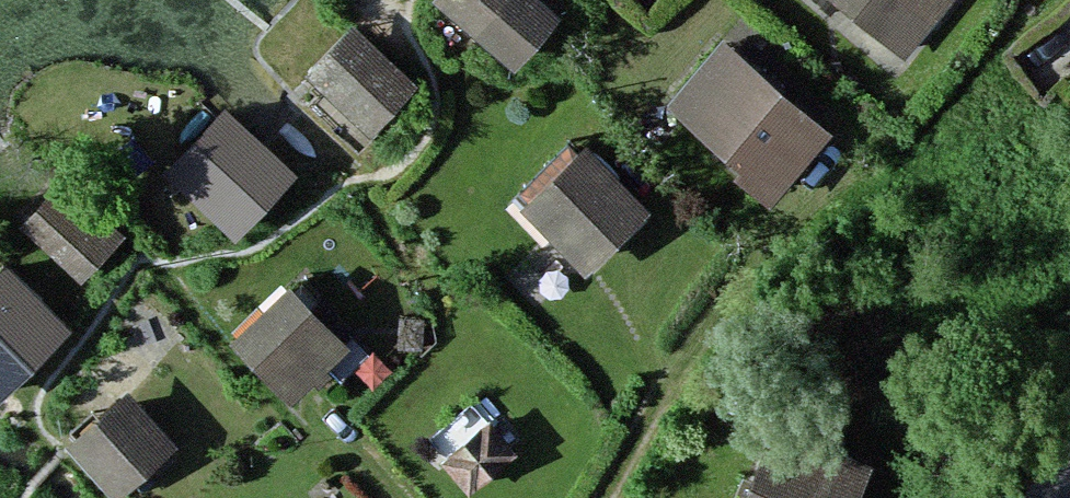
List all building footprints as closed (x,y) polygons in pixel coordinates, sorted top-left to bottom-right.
[(533,0),(439,0),(436,3),(513,70),(556,20),(533,0)] [(905,55),(948,0),(834,0),(905,55)] [(415,90),(354,31),(309,78),(369,136),(415,90)] [(827,137),(725,48),(673,107),(773,201),(827,137)] [(237,235),(292,177),(225,114),(170,172),(237,235)] [(647,217),(582,154),(523,215),(588,278),(647,217)] [(80,277),(117,239),(63,186),(26,225),(80,277)] [(6,274),(0,280),(0,396),(65,333),(6,274)] [(293,401),(344,349),(287,293),(235,345),(293,401)] [(124,398),(67,446),(112,497),(120,497),(172,454),(124,398)] [(472,493),(517,457),(492,427),(448,463),(472,493)] [(778,434),(751,497),(866,497),(875,476),(778,434)]
